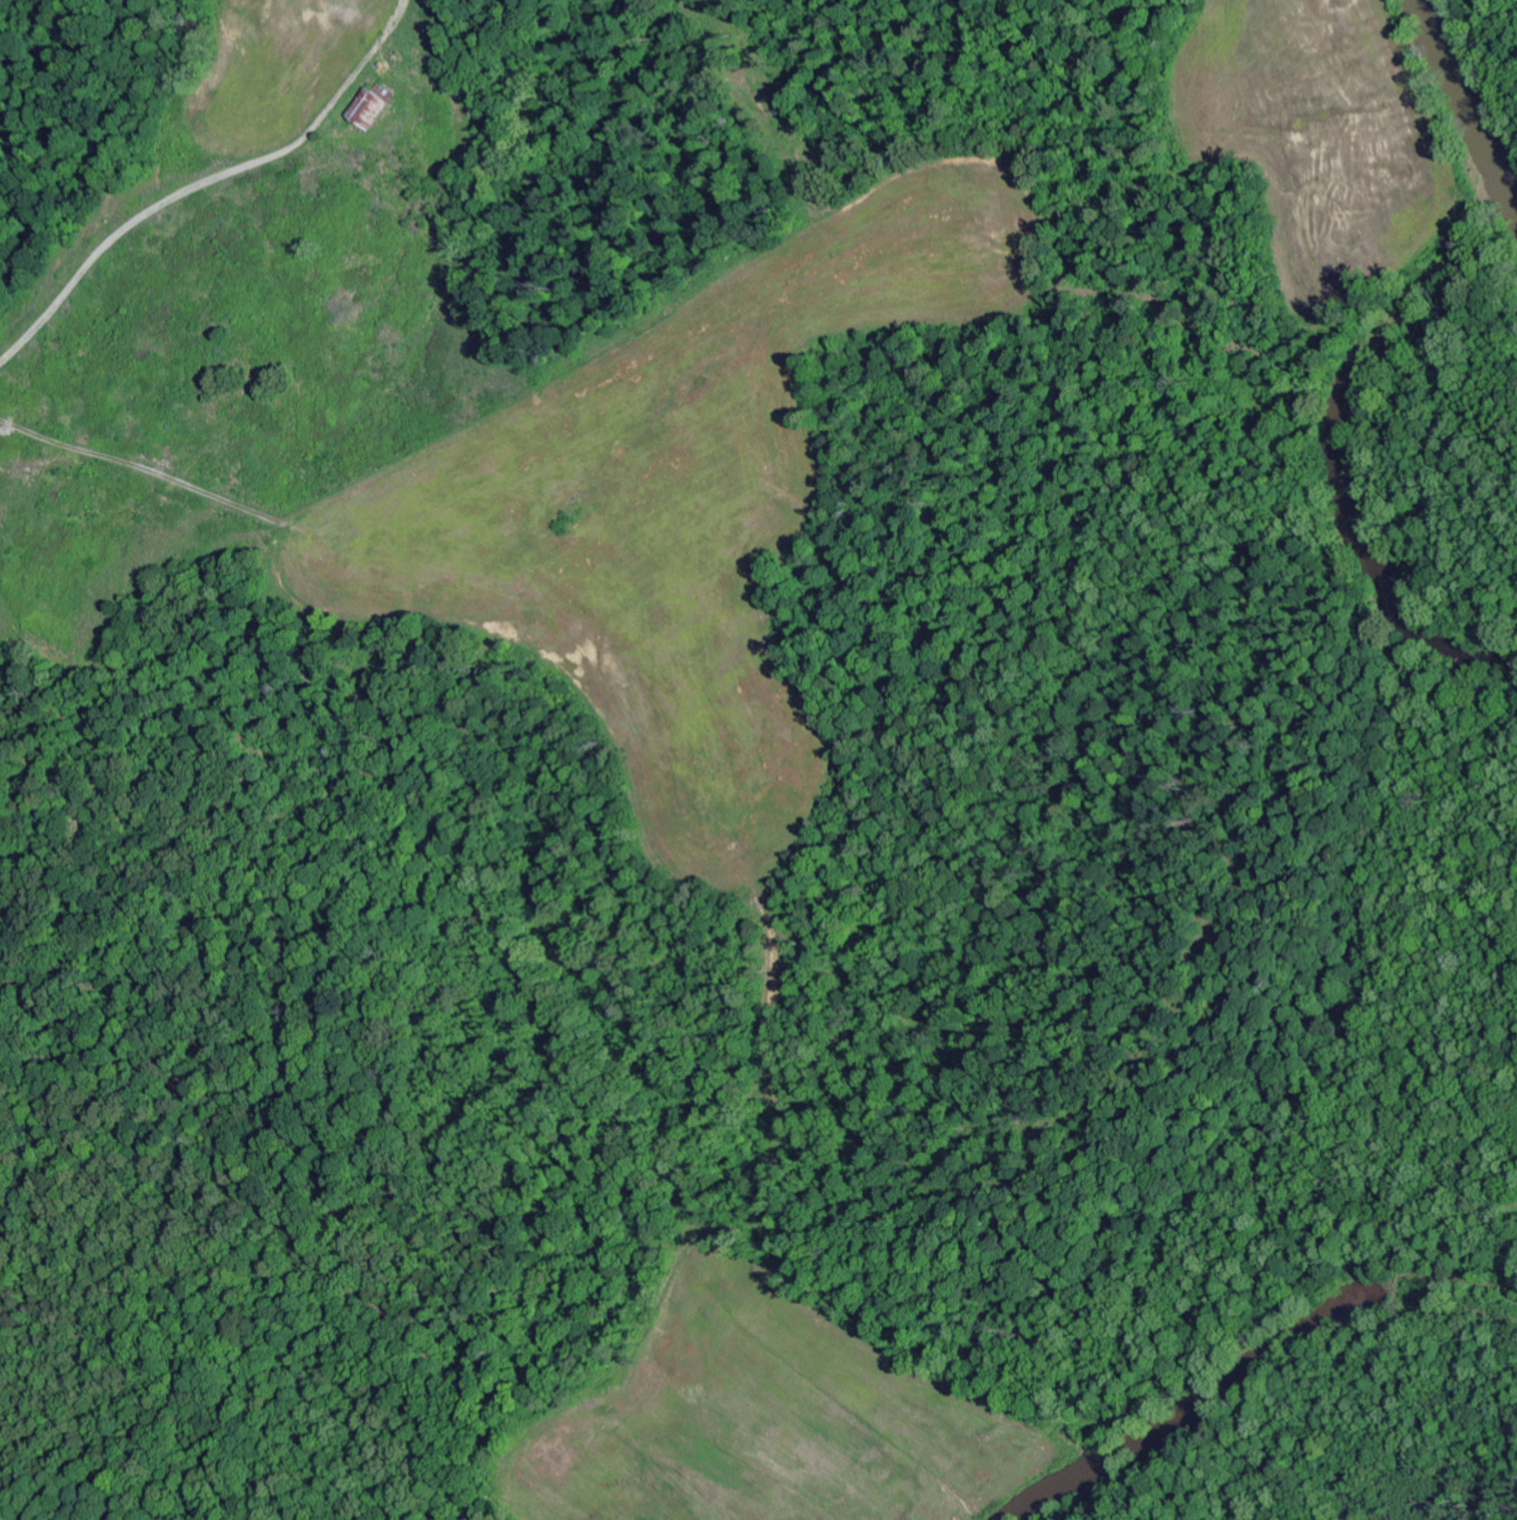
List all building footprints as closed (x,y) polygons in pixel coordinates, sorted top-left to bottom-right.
[(376,84),(353,116),(374,131),(397,98),(376,84)]
